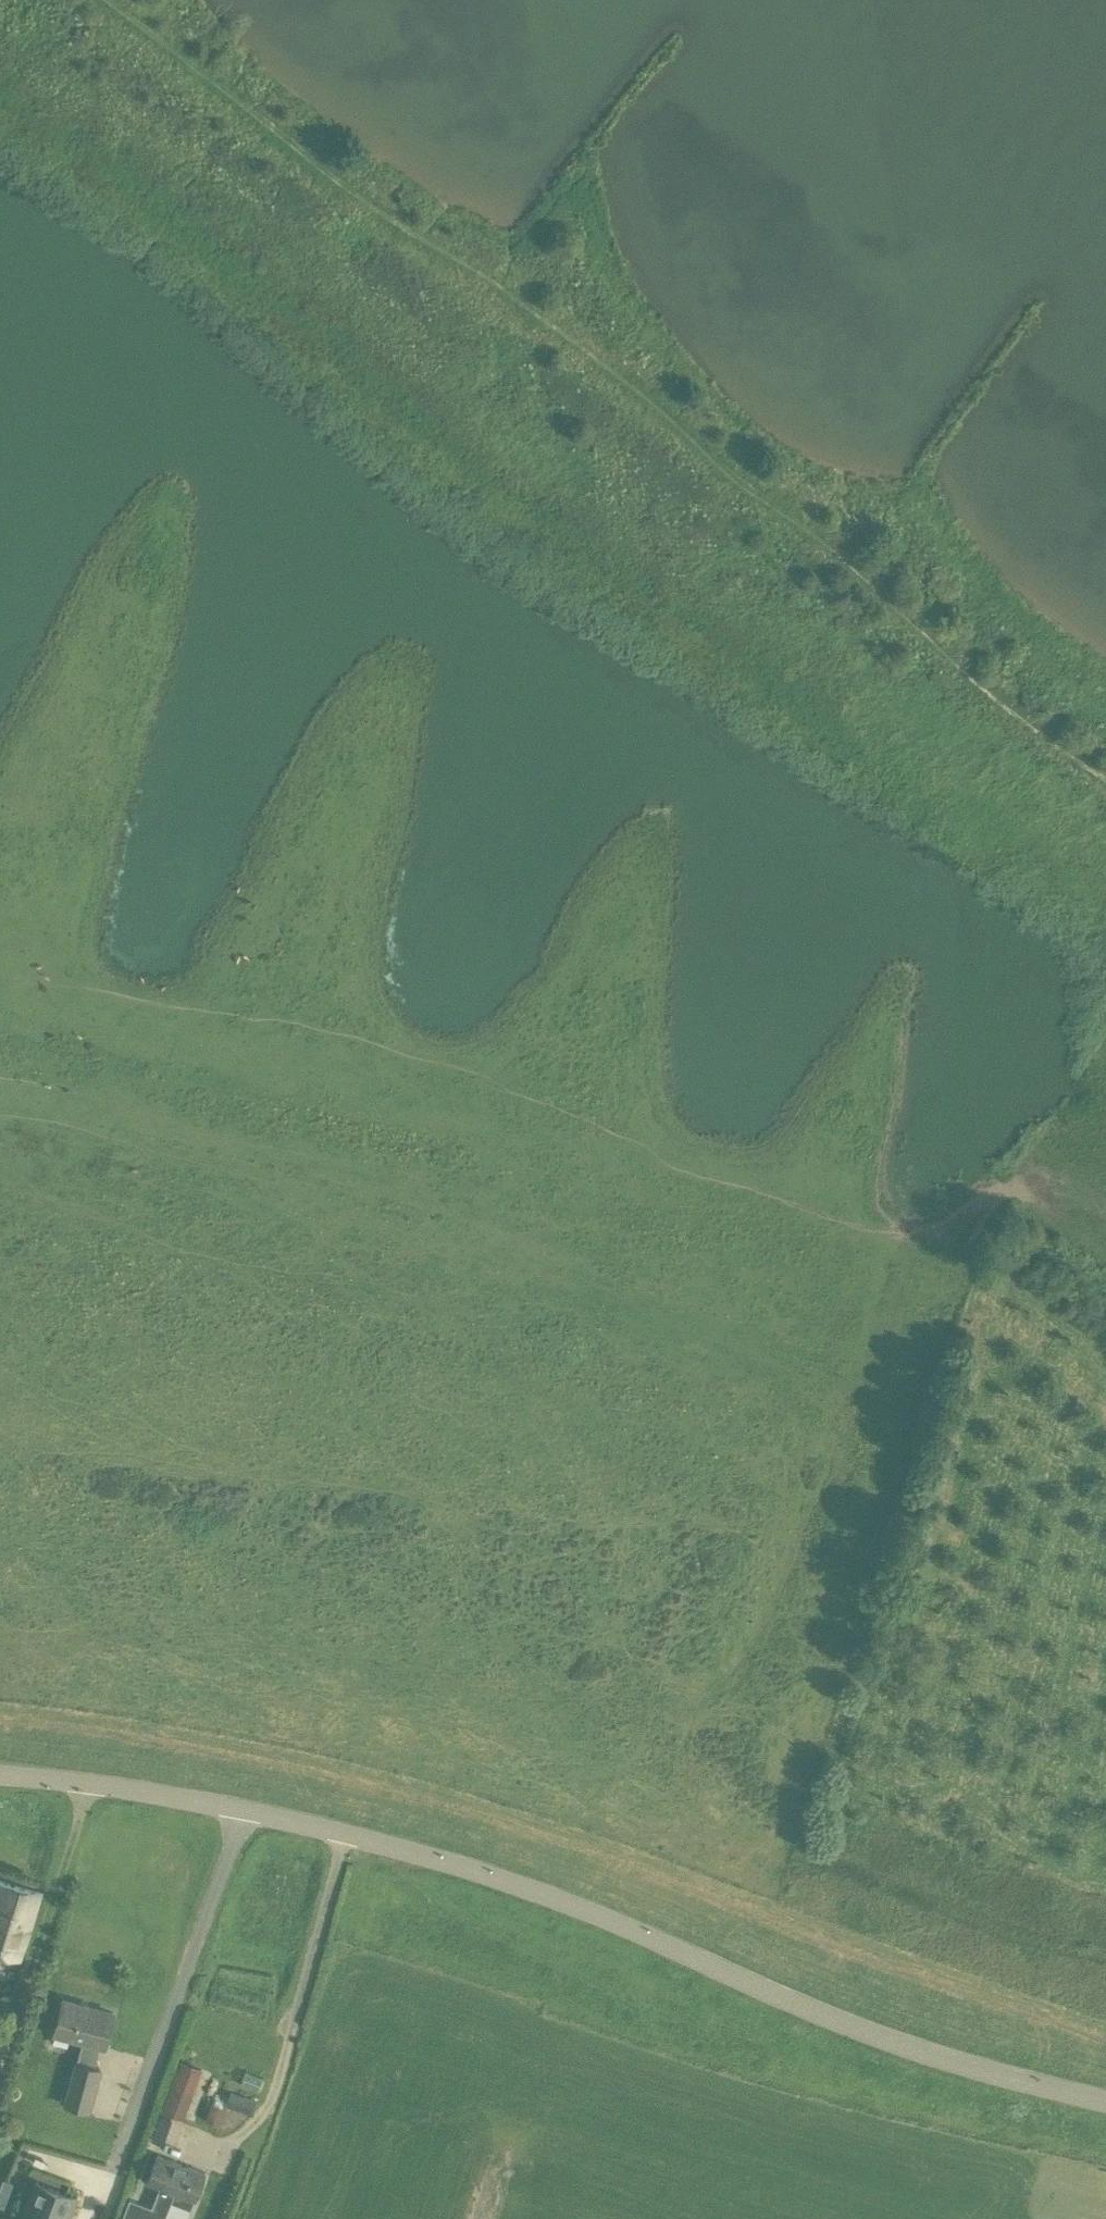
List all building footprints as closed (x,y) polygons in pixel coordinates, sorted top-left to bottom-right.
[(21,1958),(40,1893),(0,1880),(0,1951),(21,1958)] [(83,2040),(78,2058),(95,2063),(100,2044),(104,2046),(113,2011),(63,1998),(54,2032),(83,2040)] [(177,2057),(165,2110),(189,2115),(201,2062),(177,2057)] [(230,2090),(225,2102),(251,2112),(256,2099),(262,2101),(273,2074),(254,2066),(247,2083),(242,2081),(237,2093),(230,2090)] [(212,2100),(207,2116),(221,2120),(227,2105),(212,2100)] [(121,2218),(164,2218),(171,2200),(190,2208),(203,2172),(157,2154),(147,2180),(160,2185),(152,2206),(129,2197),(121,2218)] [(78,2197),(37,2180),(22,2218),(58,2218),(59,2216),(67,2218),(69,2218),(78,2197)]
